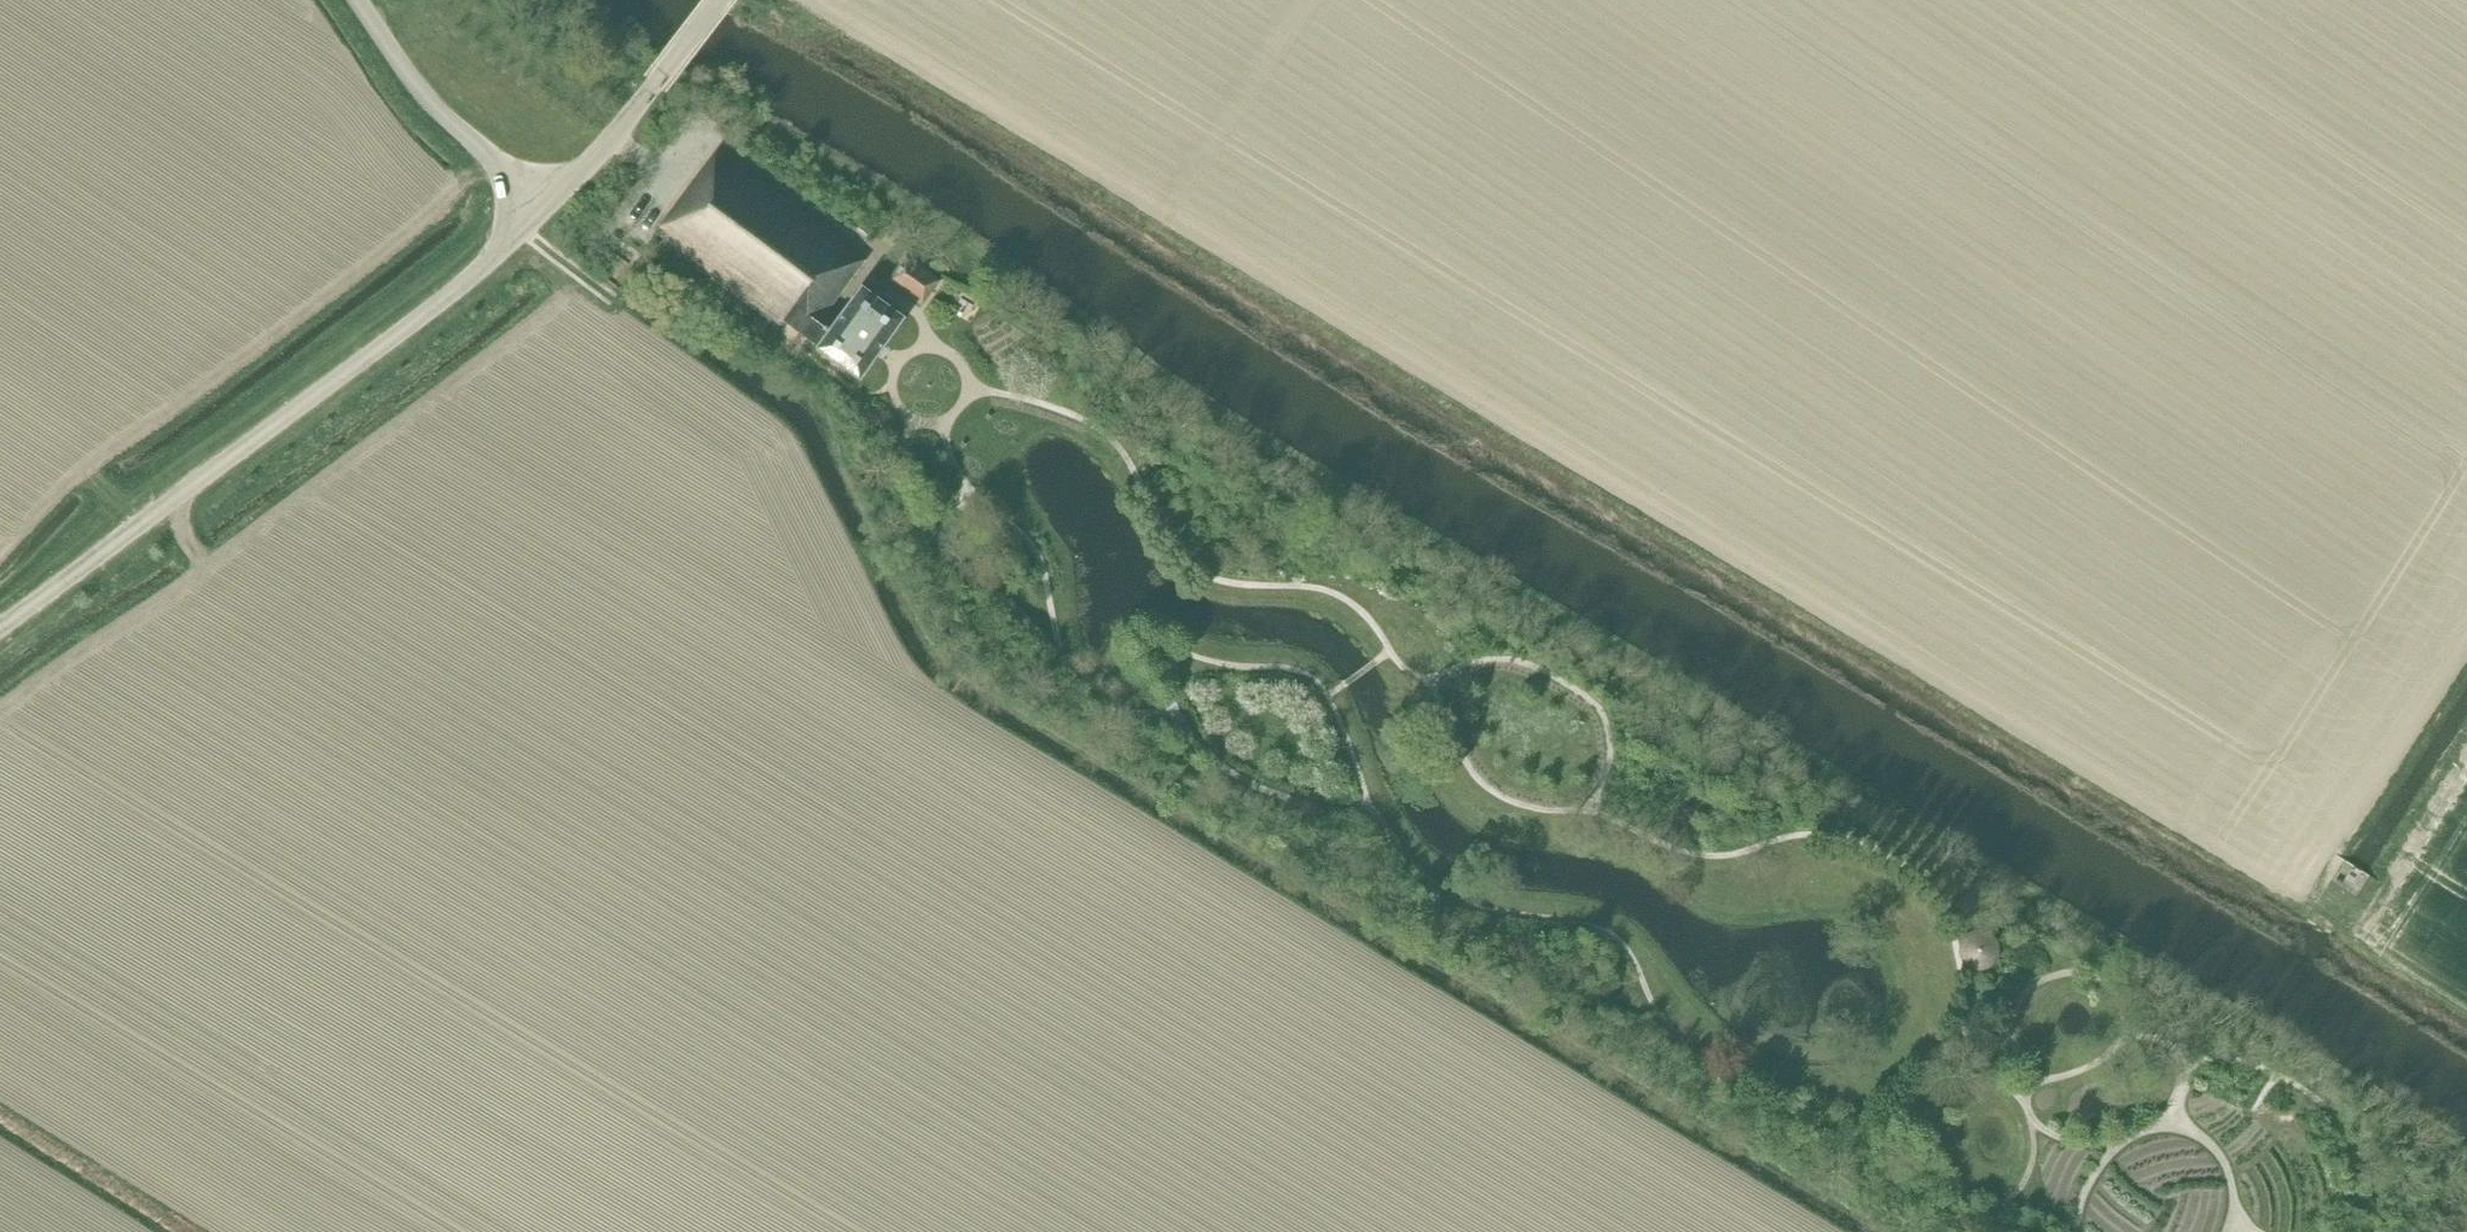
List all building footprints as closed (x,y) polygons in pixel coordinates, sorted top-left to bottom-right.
[(865,261),(718,152),(657,234),(785,329),(788,324),(820,347),(818,350),(855,377),(859,380),(876,356),(880,350),(885,344),(902,320),(896,315),(862,290),(841,318),(829,309),(850,282),(865,261)] [(888,282),(920,304),(922,306),(939,282),(906,258),(888,282)] [(1968,942),(1965,946),(1963,950),(1962,956),(1963,961),(1965,965),(1968,969),(1973,972),(1978,973),(1983,973),(1988,972),(1992,969),(1995,965),(1997,960),(1998,955),(1997,950),(1995,946),(1992,942),(1987,939),(1982,938),(1977,938),(1972,939),(1968,942)] [(1969,956),(1969,961),(1976,967),(1985,966),(1991,959),(1991,950),(1984,944),(1975,945),(1969,952),(1969,956)]
